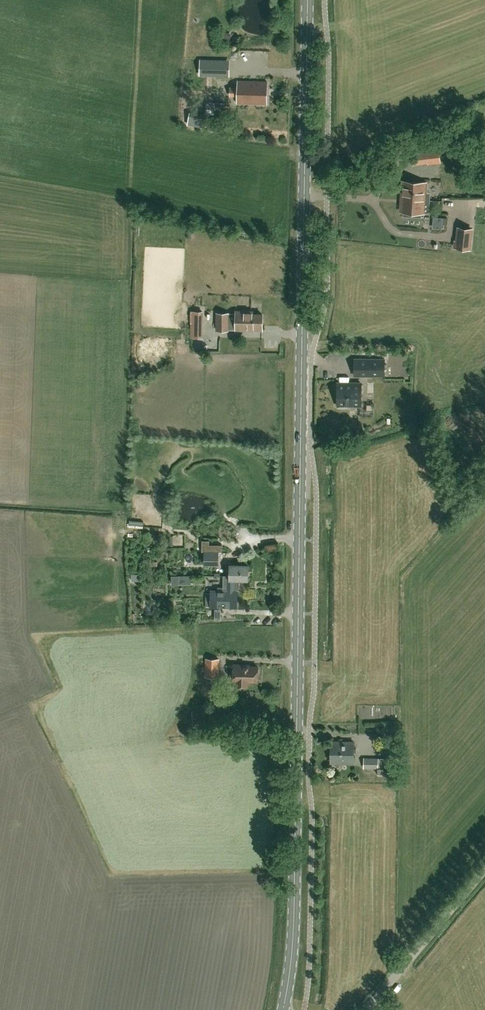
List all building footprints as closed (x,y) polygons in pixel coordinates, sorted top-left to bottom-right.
[(199,76),(219,77),(229,77),(229,61),(220,61),(200,60),(199,76)] [(267,103),(267,81),(238,80),(237,102),(267,103)] [(224,114),(225,102),(215,101),(214,113),(224,114)] [(467,153),(468,149),(466,145),(461,142),(455,143),(452,147),(452,154),(457,158),(464,157),(467,153)] [(428,163),(440,161),(439,149),(427,150),(427,151),(412,153),(413,164),(428,162),(428,163)] [(472,173),(475,183),(484,179),(484,169),(472,173)] [(403,180),(401,210),(404,211),(403,215),(421,216),(421,212),(424,212),(424,211),(429,212),(430,196),(426,196),(427,182),(425,182),(426,181),(403,180)] [(471,229),(458,227),(457,241),(455,241),(455,247),(469,249),(471,229)] [(192,311),(192,337),(202,337),(202,311),(192,311)] [(262,330),(262,314),(252,314),(252,311),(236,311),(236,330),(262,330)] [(217,313),(217,330),(229,330),(229,313),(217,313)] [(385,359),(364,359),(355,359),(354,375),(384,375),(385,359)] [(361,405),(361,383),(338,383),(337,405),(339,405),(339,407),(348,407),(348,405),(361,405)] [(205,540),(205,564),(218,565),(219,540),(205,540)] [(230,565),(230,575),(224,575),(224,583),(235,583),(235,578),(248,579),(248,565),(230,565)] [(235,590),(235,583),(224,583),(223,588),(218,588),(218,590),(211,590),(211,593),(205,593),(205,606),(237,607),(238,590),(235,590)] [(199,676),(204,676),(219,677),(220,658),(205,657),(205,666),(199,666),(199,676)] [(243,665),(234,664),(233,680),(237,681),(237,686),(247,686),(247,681),(257,681),(257,675),(259,674),(259,670),(258,668),(258,667),(244,666),(244,665),(243,665)] [(209,724),(212,724),(219,724),(219,708),(213,708),(212,718),(209,718),(209,724)] [(193,725),(205,725),(205,709),(192,710),(193,721),(193,725)] [(387,732),(387,740),(393,740),(393,733),(396,733),(396,725),(387,725),(387,732)] [(331,742),(331,752),(331,762),(354,763),(354,742),(331,742)] [(395,758),(390,758),(378,758),(365,757),(364,768),(378,769),(378,774),(394,775),(395,758)]
